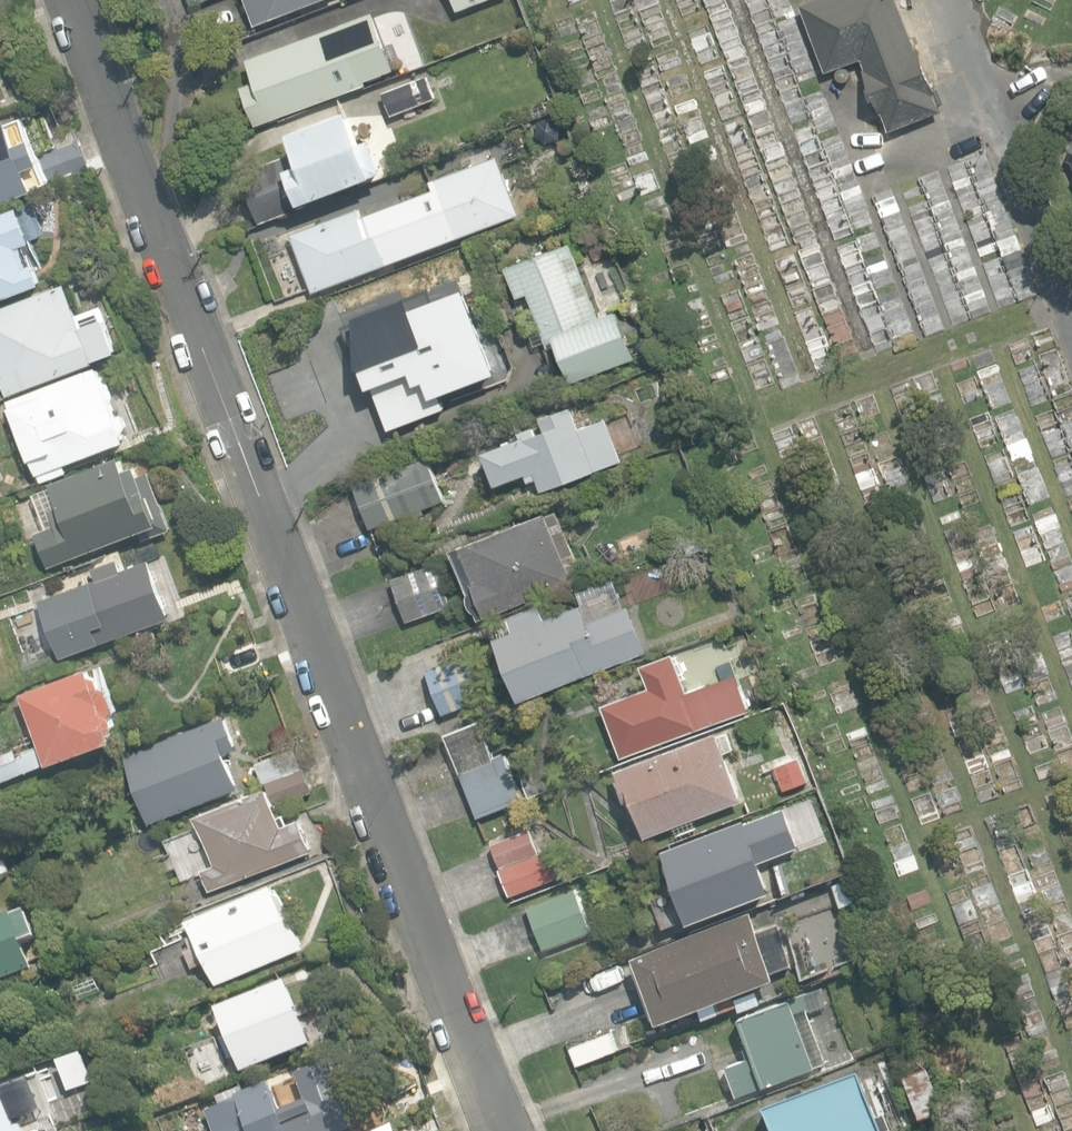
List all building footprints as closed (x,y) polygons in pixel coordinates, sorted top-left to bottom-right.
[(255,26),(322,0),(246,0),(255,26)] [(457,11),(487,0),(453,0),(457,11)] [(890,131),(940,112),(934,94),(936,94),(919,49),(917,49),(898,0),(815,0),(801,6),(826,73),(862,59),(866,70),(864,71),(880,113),(883,112),(890,131)] [(242,86),(255,125),(402,74),(381,14),(247,60),(255,82),(242,86)] [(382,92),(391,116),(436,99),(427,75),(382,92)] [(36,191),(34,187),(46,183),(46,184),(65,177),(68,185),(95,174),(78,129),(53,138),(43,112),(24,119),(9,125),(7,119),(0,121),(0,205),(36,191)] [(249,179),(266,226),(380,183),(378,179),(389,174),(377,142),(366,146),(353,113),(292,137),(301,159),(249,179)] [(1071,140),(1064,159),(1069,161),(1071,168),(1071,141),(1071,140)] [(291,234),(313,293),(520,215),(498,156),(429,181),(433,190),(361,217),(358,208),(291,234)] [(42,286),(35,264),(32,265),(26,246),(33,244),(21,209),(0,216),(0,300),(42,286)] [(560,346),(573,383),(635,361),(617,312),(596,320),(569,245),(504,268),(516,300),(527,296),(547,351),(560,346)] [(353,314),(383,394),(447,370),(454,388),(496,373),(486,345),(480,347),(456,282),(463,279),(456,259),(416,274),(422,289),(353,314)] [(7,396),(97,363),(96,360),(119,352),(103,305),(78,314),(67,283),(0,307),(0,377),(7,396)] [(10,399),(40,482),(68,472),(65,463),(128,440),(125,432),(129,426),(125,414),(117,410),(100,366),(10,399)] [(537,479),(541,491),(621,462),(606,421),(579,430),(571,407),(541,418),(546,430),(536,433),(534,426),(518,432),(520,438),(483,451),(496,487),(525,476),(528,483),(537,479)] [(34,533),(48,570),(162,525),(148,489),(135,494),(120,456),(48,484),(63,522),(34,533)] [(355,484),(371,528),(443,501),(427,457),(355,484)] [(477,612),(480,618),(528,600),(572,582),(570,577),(581,573),(557,511),(546,515),(545,513),(528,520),(453,549),(469,592),(469,593),(468,594),(468,595),(468,596),(468,597),(468,598),(468,599),(468,600),(468,601),(468,602),(469,603),(469,604),(469,605),(470,605),(470,606),(470,607),(471,607),(471,608),(472,608),(472,609),(473,609),(473,610),(474,610),(475,611),(476,611),(476,612),(477,612)] [(172,615),(151,559),(122,569),(118,559),(92,569),(96,582),(8,614),(22,653),(18,655),(23,670),(172,615)] [(392,581),(406,621),(452,604),(437,564),(392,581)] [(496,636),(521,700),(528,697),(587,674),(585,666),(602,660),(581,604),(546,618),(540,603),(528,608),(509,615),(514,629),(496,636)] [(621,756),(622,757),(750,710),(737,673),(687,691),(672,653),(641,665),(649,687),(602,704),(621,756)] [(116,738),(113,730),(118,724),(114,714),(117,709),(109,687),(103,685),(100,675),(92,674),(89,667),(22,692),(41,745),(23,751),(24,755),(18,758),(14,748),(0,753),(0,781),(116,738)] [(124,753),(150,822),(240,787),(226,753),(239,748),(226,714),(124,753)] [(445,733),(453,754),(487,741),(479,720),(445,733)] [(642,827),(646,836),(742,800),(717,731),(616,769),(619,778),(615,780),(624,802),(627,801),(631,810),(634,808),(641,827),(642,827)] [(487,741),(453,754),(478,817),(528,797),(529,796),(528,793),(522,778),(515,780),(504,752),(493,756),(487,741)] [(202,871),(209,889),(311,849),(298,818),(288,822),(285,814),(278,817),(275,808),(314,793),(295,746),(255,762),(265,788),(195,816),(215,865),(202,871)] [(775,766),(783,790),(808,781),(800,757),(775,766)] [(794,803),(805,832),(827,823),(816,794),(794,803)] [(672,878),(688,921),(771,890),(744,819),(662,849),(665,859),(665,860),(665,861),(665,862),(665,863),(665,864),(665,865),(665,866),(665,867),(665,868),(665,869),(666,870),(666,871),(666,872),(667,872),(667,873),(668,874),(669,875),(669,876),(670,876),(671,877),(672,877),(672,878)] [(499,868),(510,896),(528,889),(563,876),(552,847),(528,857),(499,868)] [(9,872),(3,851),(0,851),(0,875),(9,872)] [(207,959),(217,983),(305,947),(288,907),(285,908),(274,881),(189,917),(195,931),(188,934),(192,944),(185,947),(193,965),(207,959)] [(528,904),(545,949),(592,932),(575,886),(528,904)] [(8,983),(7,979),(33,969),(24,943),(38,938),(27,909),(0,919),(0,986),(8,983)] [(634,955),(659,1020),(775,976),(750,911),(634,955)] [(73,985),(79,1001),(100,993),(95,978),(73,985)] [(235,1057),(241,1073),(312,1046),(289,983),(217,1010),(227,1037),(221,1039),(229,1060),(235,1057)] [(726,1065),(736,1094),(828,1061),(810,1011),(828,1005),(822,987),(740,1017),(753,1055),(726,1065)] [(903,1080),(920,1123),(943,1113),(926,1070),(903,1080)] [(771,1130),(890,1130),(884,1116),(875,1119),(859,1077),(765,1113),(771,1130)] [(213,1130),(292,1130),(275,1083),(235,1096),(233,1090),(215,1096),(217,1104),(205,1108),(213,1130)] [(21,1124),(14,1127),(0,1087),(0,1130),(24,1130),(21,1124)] [(434,1108),(379,1130),(442,1130),(434,1108)]
